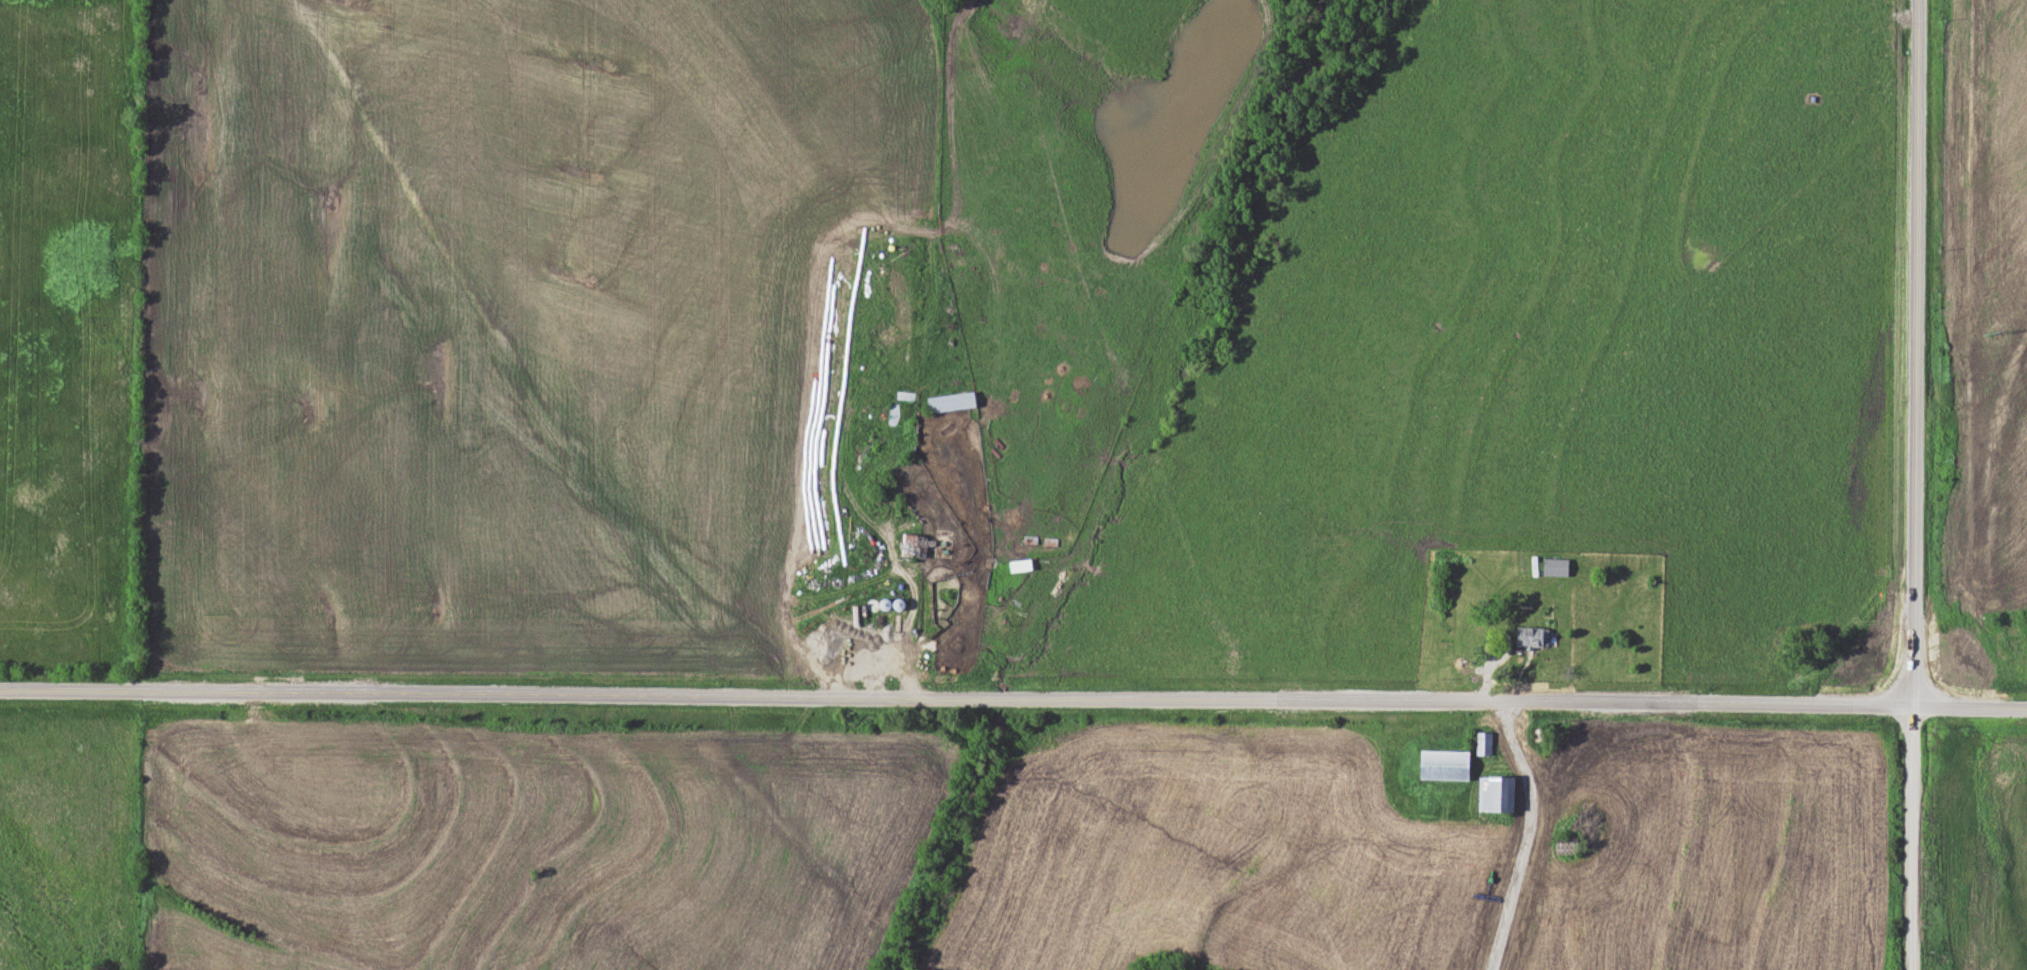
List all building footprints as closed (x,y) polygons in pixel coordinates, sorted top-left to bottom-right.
[(929,395),(930,412),(980,407),(978,391),(929,395)] [(899,405),(890,403),(886,425),(895,426),(899,405)] [(903,555),(925,555),(925,531),(903,531),(903,555)] [(1572,558),(1545,558),(1545,575),(1572,575),(1572,558)] [(1551,646),(1551,626),(1518,626),(1518,646),(1551,646)] [(1493,755),(1493,731),(1479,731),(1479,755),(1493,755)] [(1473,780),(1474,749),(1424,749),(1423,780),(1473,780)]
